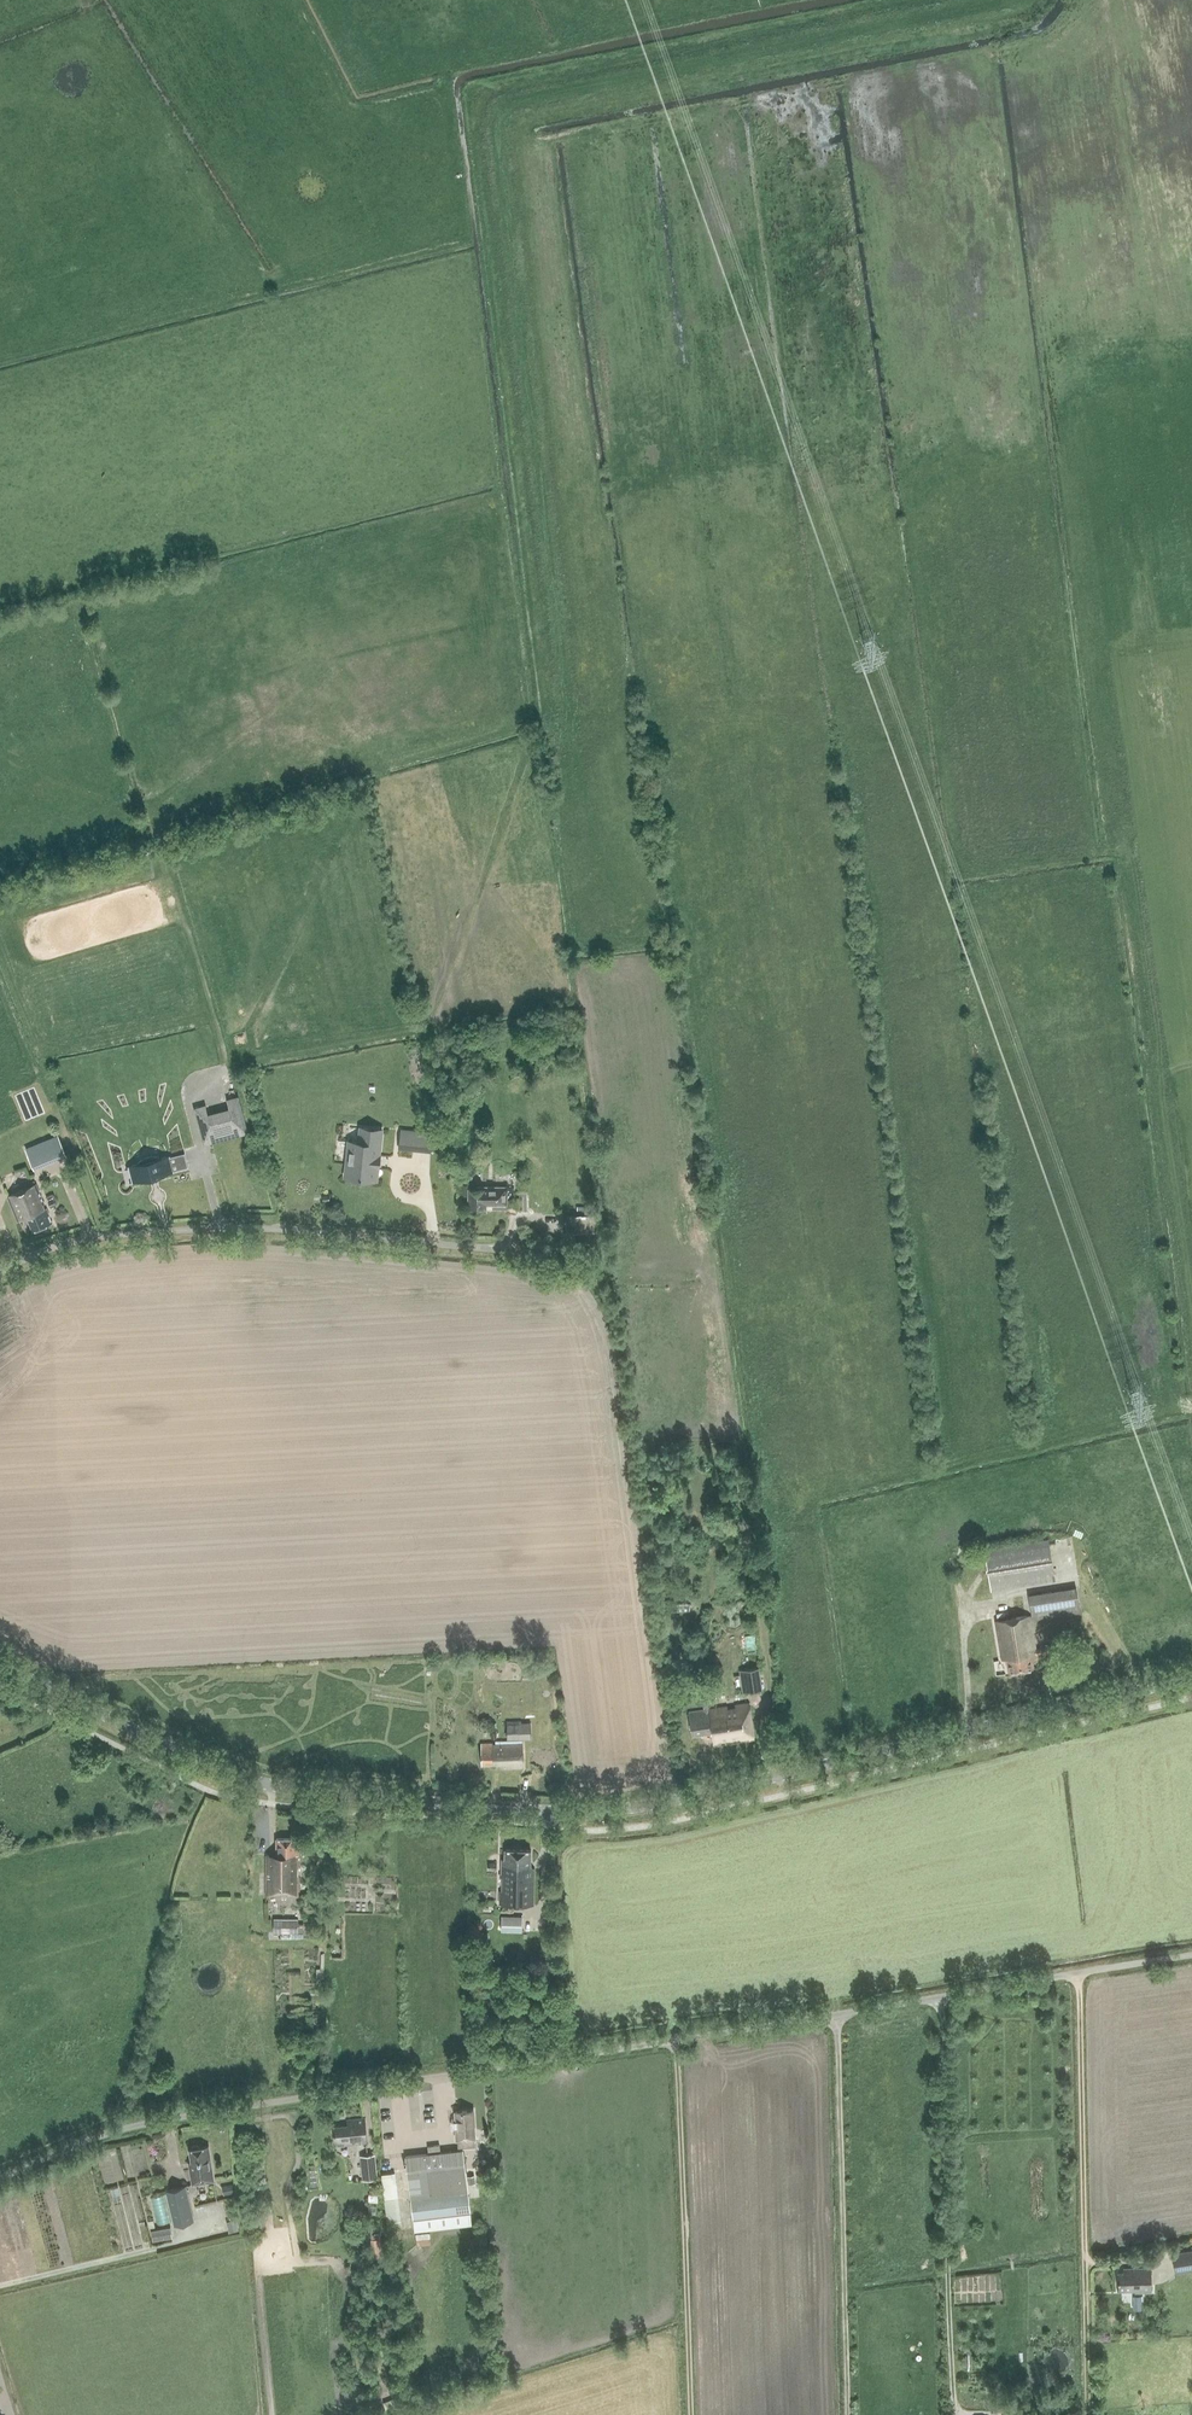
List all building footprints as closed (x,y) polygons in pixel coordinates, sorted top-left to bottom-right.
[(416,1067),(427,1065),(424,1042),(413,1043),(416,1067)] [(205,1145),(249,1134),(238,1096),(226,1099),(229,1108),(209,1113),(207,1105),(194,1109),(205,1145)] [(348,1141),(345,1177),(374,1180),(375,1168),(378,1168),(377,1168),(379,1168),(380,1155),(382,1130),(360,1127),(359,1142),(348,1141)] [(400,1132),(399,1149),(430,1152),(432,1135),(400,1132)] [(65,1156),(57,1135),(24,1149),(32,1169),(65,1156)] [(188,1167),(185,1153),(172,1157),(172,1156),(160,1159),(159,1157),(154,1156),(150,1157),(145,1158),(142,1160),(138,1163),(138,1164),(126,1168),(130,1167),(134,1181),(130,1182),(130,1183),(149,1178),(149,1176),(156,1175),(156,1176),(176,1171),(188,1167)] [(52,1223),(36,1184),(7,1196),(18,1221),(27,1217),(33,1231),(52,1223)] [(506,1206),(506,1188),(506,1186),(477,1186),(477,1190),(468,1189),(468,1212),(471,1212),(472,1214),(476,1214),(478,1212),(486,1212),(486,1205),(506,1206)] [(596,1216),(566,1216),(566,1232),(596,1233),(596,1216)] [(1049,1541),(1049,1539),(985,1549),(991,1591),(1055,1581),(1050,1545),(1054,1545),(1054,1540),(1049,1541)] [(1032,1615),(1030,1615),(996,1621),(1002,1660),(1006,1660),(1008,1672),(1034,1668),(1033,1662),(1037,1662),(1037,1656),(1054,1653),(1053,1646),(1036,1649),(1031,1621),(1081,1613),(1077,1586),(1028,1594),(1032,1615)] [(762,1689),(759,1666),(740,1669),(743,1692),(762,1689)] [(749,1704),(710,1710),(709,1705),(710,1704),(708,1696),(702,1697),(700,1697),(702,1706),(703,1706),(703,1711),(689,1713),(692,1736),(712,1733),(714,1746),(755,1740),(749,1704)] [(531,1723),(520,1723),(520,1721),(506,1722),(507,1739),(532,1738),(531,1723)] [(492,1745),(492,1743),(481,1743),(481,1764),(500,1763),(500,1768),(523,1767),(522,1740),(495,1741),(495,1745),(492,1745)] [(298,1896),(299,1840),(276,1840),(276,1855),(266,1855),(266,1896),(298,1896)] [(534,1904),(535,1869),(531,1865),(532,1849),(506,1848),(505,1857),(502,1857),(502,1869),(501,1869),(500,1903),(534,1904)] [(523,1916),(502,1916),(502,1931),(523,1931),(523,1916)] [(304,1924),(299,1924),(299,1919),(274,1919),(274,1933),(294,1933),(294,1938),(304,1938),(304,1924)] [(475,2138),(476,2138),(474,2110),(456,2111),(457,2139),(458,2139),(459,2148),(475,2147),(475,2138)] [(350,2144),(367,2143),(364,2119),(348,2121),(348,2125),(333,2127),(335,2146),(350,2144)] [(193,2183),(215,2180),(209,2145),(200,2147),(198,2145),(193,2145),(192,2148),(190,2148),(193,2169),(191,2169),(193,2183)] [(429,2154),(406,2156),(415,2231),(473,2224),(464,2149),(441,2152),(440,2145),(428,2146),(429,2154)] [(379,2178),(377,2154),(362,2155),(364,2179),(379,2178)] [(402,2221),(396,2173),(382,2175),(388,2223),(402,2221)] [(476,2183),(475,2175),(468,2176),(469,2184),(476,2183)] [(175,2225),(195,2220),(186,2185),(167,2190),(175,2225)] [(377,2219),(364,2220),(365,2234),(378,2233),(377,2219)] [(173,2225),(153,2228),(155,2239),(175,2236),(173,2225)] [(126,2247),(143,2245),(141,2229),(125,2230),(126,2247)] [(430,2232),(416,2233),(417,2245),(431,2243),(430,2232)] [(384,2257),(381,2238),(370,2239),(373,2258),(384,2257)] [(1174,2253),(1172,2253),(1175,2273),(1191,2271),(1191,2250),(1174,2253)] [(1135,2292),(1151,2292),(1151,2267),(1123,2268),(1123,2272),(1118,2272),(1119,2290),(1135,2290),(1135,2292)]
